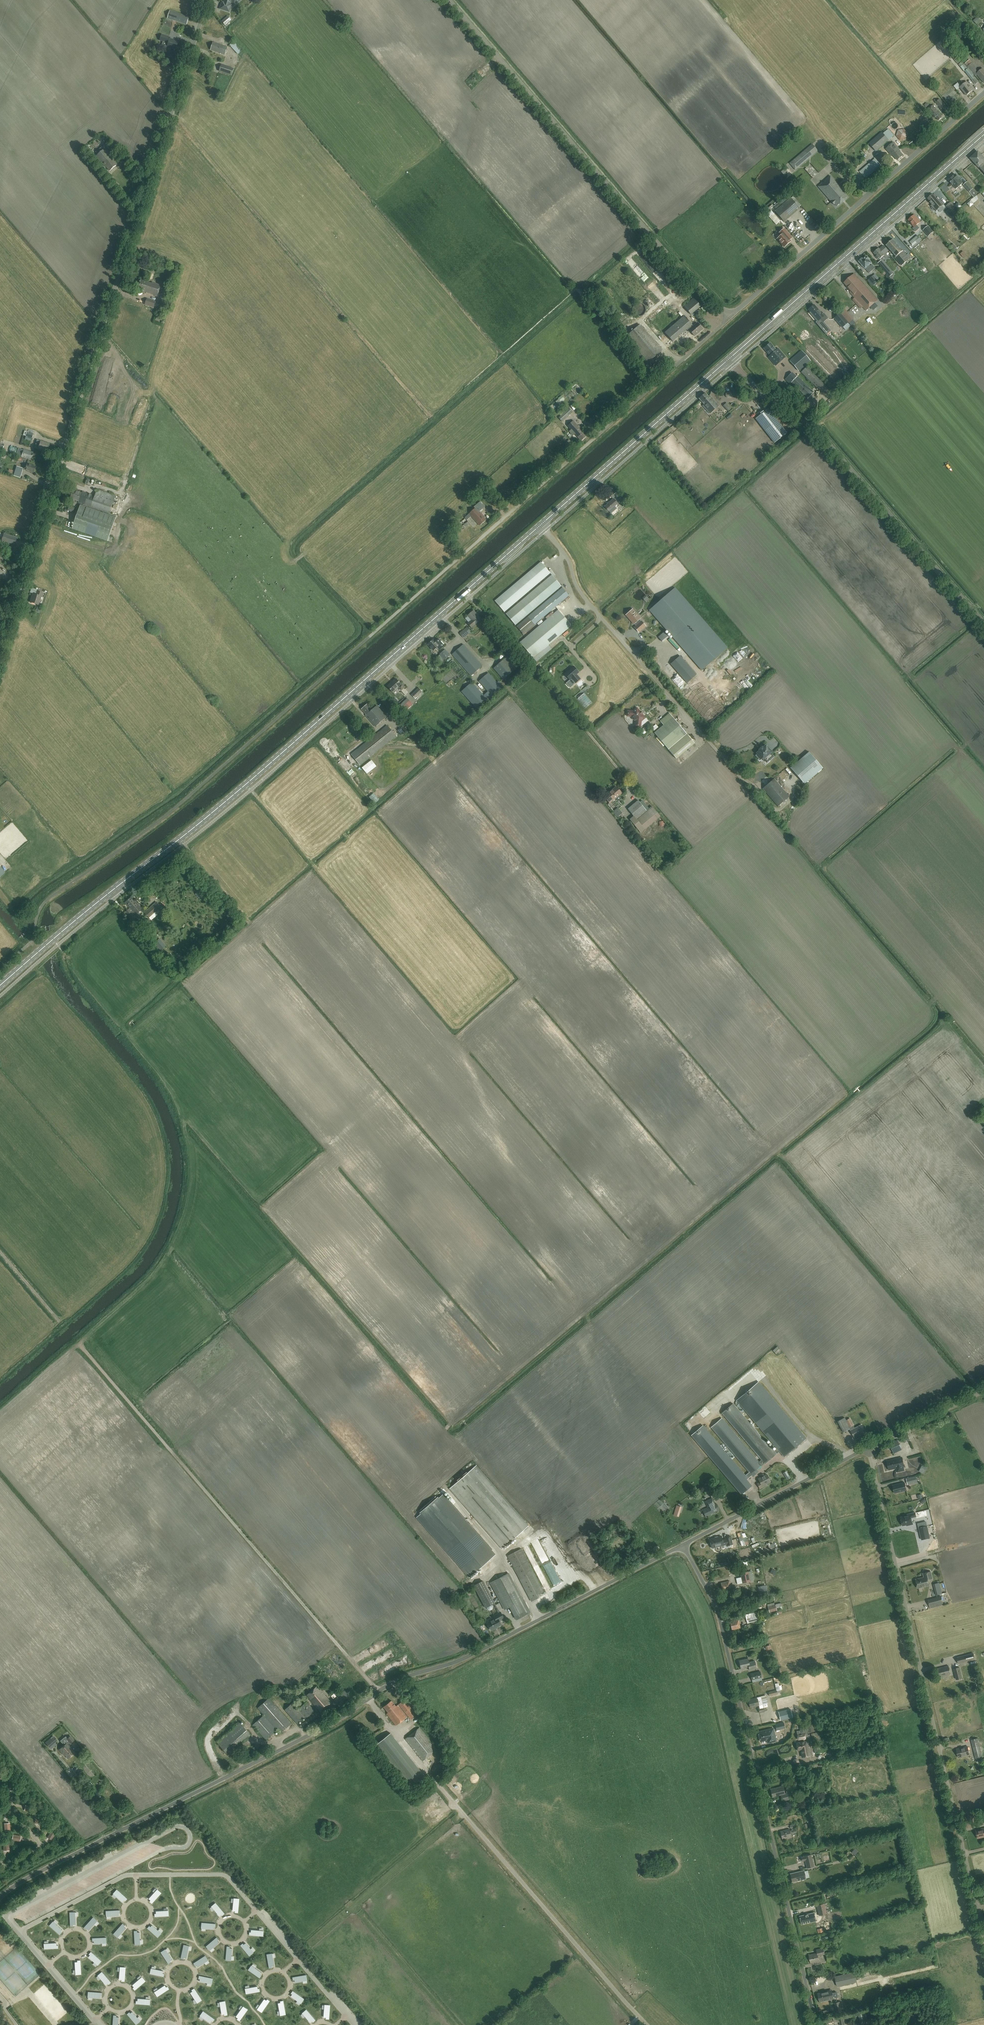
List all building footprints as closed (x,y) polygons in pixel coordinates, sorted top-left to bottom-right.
[(224,3),(222,2),(220,9),(229,12),(231,5),(230,4),(230,3),(231,2),(234,5),(240,0),(225,0),(224,3)] [(187,25),(189,17),(170,11),(167,19),(187,25)] [(171,48),(176,50),(178,42),(173,41),(173,40),(168,38),(169,37),(161,35),(160,41),(166,43),(165,46),(168,47),(168,48),(171,49),(171,48)] [(231,47),(237,54),(242,51),(233,41),(233,40),(232,40),(232,43),(230,45),(231,47)] [(225,54),(227,47),(213,42),(210,50),(225,54)] [(963,47),(959,50),(965,56),(968,53),(963,47)] [(961,61),(957,55),(953,58),(958,64),(961,61)] [(975,78),(973,76),(974,75),(963,61),(959,64),(965,71),(972,80),(972,81),(975,85),(978,82),(975,78)] [(977,74),(983,83),(983,70),(983,68),(979,71),(972,63),(968,67),(975,76),(977,74)] [(221,64),(219,71),(232,75),(234,68),(221,64)] [(966,95),(973,90),(967,82),(965,83),(962,81),(959,84),(961,86),(960,87),(966,95)] [(941,108),(944,104),(940,99),(936,103),(941,108)] [(941,117),(942,116),(933,105),(928,110),(935,118),(936,117),(939,121),(942,118),(941,117)] [(876,151),(894,135),(889,129),(883,134),(882,132),(869,143),(876,151)] [(906,139),(908,133),(904,129),(898,130),(896,135),(900,140),(906,139)] [(897,160),(903,155),(899,151),(900,150),(894,142),(886,149),(892,157),(893,156),(897,160)] [(795,170),(817,150),(812,144),(790,163),(795,170)] [(90,158),(93,154),(87,146),(83,150),(90,158)] [(109,171),(117,164),(113,159),(114,159),(105,148),(96,156),(104,166),(105,166),(109,171)] [(971,158),(974,162),(973,162),(978,168),(979,167),(983,173),(983,158),(978,152),(971,158)] [(866,178),(881,165),(875,158),(860,171),(866,178)] [(956,189),(963,183),(955,174),(948,180),(956,189)] [(836,206),(847,197),(842,192),(839,189),(841,188),(830,176),(818,186),(831,202),(830,202),(833,205),(834,204),(836,206)] [(969,192),(973,189),(967,182),(963,185),(969,192)] [(936,211),(943,205),(935,195),(934,195),(933,194),(928,199),(930,202),(932,205),(931,205),(936,211)] [(775,212),(784,222),(799,209),(791,199),(775,212)] [(953,214),(957,211),(951,204),(947,207),(953,214)] [(771,210),(767,214),(776,224),(780,221),(774,213),(771,210)] [(949,223),(953,218),(946,212),(942,217),(949,223)] [(915,227),(920,222),(914,215),(908,220),(915,227)] [(928,225),(923,230),(929,236),(934,231),(928,225)] [(784,229),(779,233),(781,235),(777,239),(784,247),(790,242),(789,241),(792,238),(789,234),(784,229)] [(918,235),(911,242),(916,247),(923,240),(918,235)] [(902,266),(910,259),(903,251),(893,239),(886,245),(896,256),(895,257),(902,266)] [(884,254),(888,250),(884,246),(879,249),(879,248),(874,252),(876,256),(879,260),(884,255),(884,254)] [(867,257),(866,256),(863,259),(861,257),(858,260),(859,261),(865,269),(865,268),(869,273),(875,268),(872,265),(871,266),(870,265),(872,263),(869,260),(869,258),(868,257),(867,257)] [(641,269),(638,265),(637,265),(632,259),(628,263),(637,273),(641,269)] [(881,260),(877,263),(881,267),(885,271),(890,277),(893,274),(885,265),(881,260)] [(646,283),(650,278),(646,274),(641,279),(646,283)] [(866,310),(877,300),(854,274),(844,282),(848,287),(851,291),(850,292),(858,300),(856,302),(857,304),(860,308),(863,306),(866,310)] [(873,275),(868,280),(873,286),(878,281),(873,275)] [(157,296),(161,285),(152,282),(152,283),(141,280),(138,288),(146,291),(145,292),(157,296)] [(660,300),(663,298),(654,286),(651,288),(660,300)] [(691,314),(700,306),(693,298),(684,306),(691,314)] [(155,302),(147,299),(145,305),(153,307),(155,302)] [(823,316),(822,314),(814,305),(813,306),(812,305),(811,305),(810,305),(810,306),(809,307),(809,308),(808,309),(811,312),(810,313),(817,322),(820,319),(823,322),(828,318),(825,315),(823,316)] [(849,321),(853,317),(844,308),(840,312),(849,321)] [(834,318),(842,327),(848,323),(839,313),(834,318)] [(688,331),(689,330),(694,336),(702,329),(697,323),(693,326),(684,316),(665,332),(673,342),(686,330),(688,331)] [(817,322),(816,323),(821,329),(826,325),(823,322),(820,319),(817,322)] [(662,350),(640,325),(626,337),(641,354),(640,355),(647,363),(662,350)] [(767,345),(767,346),(764,348),(770,355),(768,357),(775,365),(785,357),(778,348),(776,350),(770,343),(769,344),(768,344),(767,345)] [(800,371),(811,361),(802,351),(790,361),(800,371)] [(822,393),(827,387),(806,367),(801,373),(822,393)] [(791,383),(807,399),(814,392),(797,376),(791,383)] [(144,380),(139,384),(142,389),(147,385),(144,380)] [(709,413),(719,406),(710,395),(708,397),(705,393),(699,398),(704,404),(703,406),(709,413)] [(562,422),(573,412),(569,408),(558,418),(562,422)] [(768,409),(756,419),(774,443),(787,433),(768,409)] [(580,441),(586,436),(573,421),(567,426),(580,441)] [(47,451),(49,443),(37,440),(34,448),(38,449),(38,448),(47,451)] [(23,450),(21,457),(31,459),(33,452),(23,449),(23,450)] [(35,466),(27,463),(26,467),(25,467),(24,470),(33,472),(35,466)] [(16,466),(13,476),(20,478),(21,474),(23,469),(23,468),(16,466)] [(78,503),(82,504),(81,505),(72,529),(108,541),(116,516),(109,513),(115,496),(97,489),(95,496),(82,491),(82,493),(73,490),(70,498),(79,501),(78,503)] [(625,507),(628,504),(621,497),(618,499),(625,507)] [(615,506),(618,504),(614,499),(605,507),(609,511),(612,508),(613,510),(616,507),(615,506)] [(479,525),(486,519),(476,508),(469,514),(479,525)] [(14,545),(16,538),(3,533),(1,540),(14,545)] [(515,625),(561,586),(553,577),(555,575),(551,570),(549,571),(541,562),(494,601),(504,613),(550,573),(552,575),(505,614),(515,625)] [(523,634),(569,595),(562,588),(516,626),(523,634)] [(675,588),(649,611),(702,671),(728,648),(675,588)] [(42,597),(43,593),(36,591),(35,594),(33,593),(30,602),(38,604),(41,596),(42,597)] [(639,632),(645,626),(641,621),(640,621),(639,619),(640,618),(633,609),(626,615),(634,624),(635,623),(637,625),(634,627),(639,632)] [(549,645),(571,626),(558,610),(519,643),(533,659),(538,654),(549,645)] [(475,625),(481,620),(473,611),(468,616),(472,620),(468,623),(471,628),(475,625)] [(464,638),(471,632),(467,627),(460,633),(464,638)] [(435,642),(433,639),(428,644),(433,651),(437,648),(438,649),(439,649),(440,650),(445,646),(439,639),(435,642)] [(452,654),(471,676),(482,666),(463,644),(452,654)] [(538,654),(533,659),(536,662),(552,648),(549,645),(538,654)] [(445,660),(450,655),(445,649),(440,654),(445,660)] [(503,680),(515,670),(505,658),(493,668),(503,680)] [(579,672),(573,666),(565,674),(570,680),(572,679),(576,683),(580,679),(576,674),(579,672)] [(479,681),(490,694),(492,697),(503,687),(499,682),(498,684),(488,673),(479,681)] [(392,692),(398,687),(401,691),(405,687),(402,684),(401,685),(396,679),(387,686),(392,692)] [(461,691),(475,707),(476,708),(486,699),(472,682),(461,691)] [(415,699),(422,692),(419,689),(411,695),(415,699)] [(492,697),(488,692),(484,696),(488,701),(492,697)] [(376,727),(386,717),(376,706),(372,710),(367,704),(362,710),(367,715),(366,716),(376,727)] [(640,712),(636,708),(632,711),(628,711),(627,712),(627,715),(628,716),(632,717),(632,719),(633,720),(634,721),(635,720),(635,721),(635,725),(636,726),(639,727),(640,726),(641,721),(645,718),(641,714),(642,713),(640,712)] [(694,743),(669,713),(660,721),(663,725),(654,733),(668,749),(676,759),(694,743)] [(359,765),(395,736),(387,726),(351,755),(359,765)] [(643,735),(648,731),(645,727),(640,731),(643,735)] [(762,760),(764,759),(767,762),(770,759),(773,756),(770,753),(772,752),(766,745),(763,748),(762,747),(762,748),(760,750),(759,750),(760,750),(757,753),(757,754),(756,755),(760,760),(762,759),(762,760)] [(809,752),(790,768),(804,784),(823,768),(809,752)] [(367,774),(376,766),(371,761),(362,768),(367,774)] [(789,797),(774,779),(762,789),(777,807),(789,797)] [(618,795),(621,793),(616,787),(608,793),(607,792),(603,796),(609,803),(616,798),(618,801),(621,798),(618,795)] [(641,832),(660,816),(652,806),(647,810),(638,800),(628,809),(634,816),(630,819),(641,832)] [(617,817),(622,813),(618,808),(613,811),(614,812),(613,813),(617,817)] [(131,897),(125,903),(131,909),(130,910),(129,909),(126,912),(132,918),(142,909),(131,897)] [(149,918),(161,907),(156,902),(145,912),(149,918)] [(159,940),(155,944),(161,951),(165,947),(159,940)] [(776,1454),(780,1451),(784,1456),(806,1438),(758,1382),(737,1400),(777,1448),(773,1451),(776,1454)] [(703,1426),(691,1435),(741,1494),(751,1486),(746,1479),(751,1475),(753,1476),(759,1471),(757,1469),(761,1465),(764,1463),(765,1464),(776,1454),(773,1451),(733,1404),(722,1413),(762,1460),(759,1462),(722,1418),(711,1427),(749,1472),(745,1475),(703,1426)] [(857,1439),(859,1437),(859,1436),(859,1435),(866,1432),(862,1425),(855,1429),(853,1426),(850,1428),(845,1418),(838,1421),(844,1432),(850,1429),(851,1430),(855,1438),(857,1439)] [(902,1450),(899,1445),(897,1440),(890,1444),(894,1453),(902,1450)] [(902,1457),(887,1461),(889,1470),(896,1468),(897,1472),(904,1470),(903,1466),(904,1466),(902,1457)] [(449,1489),(502,1549),(529,1526),(476,1465),(450,1488),(449,1489)] [(767,1485),(766,1484),(771,1482),(767,1474),(764,1476),(763,1474),(761,1475),(761,1477),(758,1478),(760,1482),(757,1483),(760,1488),(767,1485)] [(916,1476),(906,1479),(908,1485),(917,1482),(916,1476)] [(893,1485),(895,1493),(907,1490),(905,1482),(893,1485)] [(715,1494),(711,1487),(710,1485),(706,1487),(707,1490),(710,1496),(715,1494)] [(469,1578),(495,1555),(443,1494),(438,1499),(435,1496),(428,1503),(430,1505),(429,1507),(427,1504),(420,1510),(422,1512),(416,1517),(469,1578)] [(719,1511),(716,1504),(713,1505),(713,1504),(714,1503),(711,1499),(706,1501),(709,1507),(702,1510),(706,1517),(719,1511)] [(912,1518),(917,1517),(916,1513),(908,1515),(908,1516),(901,1517),(903,1526),(907,1525),(907,1526),(913,1524),(912,1518)] [(928,1526),(920,1528),(922,1540),(930,1538),(928,1526)] [(741,1546),(748,1543),(745,1533),(742,1534),(742,1532),(737,1534),(741,1546)] [(727,1545),(733,1544),(731,1537),(725,1538),(726,1541),(722,1541),(721,1536),(710,1539),(712,1548),(727,1544),(727,1545)] [(554,1569),(544,1544),(540,1546),(539,1543),(536,1545),(536,1547),(537,1547),(545,1569),(548,1568),(549,1571),(551,1570),(554,1580),(559,1578),(555,1569),(554,1569)] [(508,1556),(530,1599),(532,1602),(539,1598),(537,1595),(543,1592),(521,1549),(508,1556)] [(486,1576),(498,1567),(494,1562),(482,1572),(486,1576)] [(748,1571),(741,1573),(743,1583),(750,1581),(748,1571)] [(925,1577),(916,1579),(918,1588),(930,1585),(928,1579),(932,1578),(931,1572),(924,1573),(924,1574),(924,1573),(925,1577)] [(517,1619),(530,1612),(524,1601),(523,1601),(508,1573),(490,1583),(505,1610),(510,1607),(517,1619)] [(495,1603),(483,1581),(474,1586),(486,1608),(495,1603)] [(722,1591),(731,1590),(730,1581),(721,1583),(722,1591)] [(941,1596),(928,1600),(930,1606),(943,1603),(941,1596)] [(769,1613),(782,1609),(781,1603),(775,1604),(775,1605),(774,1603),(767,1605),(769,1613)] [(499,1621),(504,1618),(501,1612),(494,1616),(495,1619),(487,1623),(491,1630),(502,1625),(499,1621)] [(732,1630),(740,1628),(738,1619),(730,1621),(732,1630)] [(957,1657),(959,1663),(975,1659),(974,1654),(957,1657)] [(749,1670),(756,1668),(754,1661),(749,1663),(748,1658),(739,1660),(741,1669),(749,1667),(749,1670)] [(939,1677),(951,1674),(949,1666),(937,1668),(939,1677)] [(954,1669),(956,1677),(956,1679),(962,1678),(960,1667),(954,1669)] [(760,1671),(750,1674),(752,1680),(761,1677),(760,1671)] [(331,1703),(326,1696),(320,1689),(319,1690),(316,1686),(307,1694),(310,1698),(309,1699),(321,1712),(331,1703)] [(340,1708),(352,1698),(344,1690),(334,1700),(340,1708)] [(759,1705),(762,1704),(760,1697),(757,1697),(748,1699),(750,1708),(759,1706),(759,1705)] [(264,1715),(253,1725),(266,1740),(277,1730),(280,1733),(291,1723),(275,1705),(269,1698),(258,1708),(264,1715)] [(411,1720),(417,1716),(404,1700),(399,1704),(411,1720)] [(388,1713),(387,1714),(396,1725),(407,1717),(397,1705),(396,1706),(392,1701),(384,1707),(388,1713)] [(305,1719),(315,1711),(307,1702),(298,1709),(292,1703),(285,1710),(297,1724),(304,1717),(305,1719)] [(791,1708),(778,1711),(781,1720),(793,1717),(791,1708)] [(227,1754),(250,1734),(240,1723),(217,1742),(227,1754)] [(797,1731),(798,1735),(799,1739),(806,1738),(806,1739),(810,1738),(809,1734),(808,1735),(807,1733),(814,1732),(814,1730),(813,1724),(811,1724),(800,1727),(800,1730),(797,1731)] [(422,1761),(437,1750),(419,1727),(405,1739),(422,1761)] [(760,1742),(768,1740),(769,1742),(776,1740),(773,1728),(758,1732),(758,1733),(757,1734),(758,1736),(759,1737),(760,1740),(760,1742)] [(819,1732),(811,1734),(813,1742),(821,1740),(819,1732)] [(410,1787),(424,1776),(390,1733),(376,1744),(410,1787)] [(49,1748),(57,1741),(53,1736),(45,1742),(49,1748)] [(68,1758),(74,1753),(69,1748),(72,1745),(65,1737),(60,1741),(64,1745),(59,1749),(62,1753),(63,1753),(68,1758)] [(975,1756),(982,1754),(978,1738),(971,1740),(975,1756)] [(796,1747),(797,1749),(798,1749),(798,1750),(801,1750),(802,1757),(810,1756),(807,1741),(797,1743),(797,1746),(796,1747)] [(820,1742),(813,1744),(815,1753),(822,1751),(820,1742)] [(958,1757),(969,1755),(967,1746),(956,1749),(958,1757)] [(789,1792),(785,1793),(783,1786),(770,1789),(772,1797),(781,1795),(782,1801),(791,1799),(789,1792)] [(983,1837),(983,1828),(976,1830),(978,1838),(983,1837)] [(46,1836),(49,1838),(51,1839),(55,1832),(50,1829),(46,1836)] [(782,1839),(791,1837),(789,1829),(780,1831),(782,1839)] [(807,1868),(814,1867),(812,1855),(805,1856),(801,1857),(802,1861),(806,1860),(807,1868)] [(804,1871),(791,1873),(792,1882),(806,1879),(804,1871)] [(117,1889),(114,1893),(118,1896),(117,1897),(123,1902),(124,1900),(125,1901),(127,1899),(117,1889)] [(161,1893),(158,1890),(154,1894),(154,1893),(149,1898),(151,1900),(150,1901),(152,1903),(161,1893)] [(216,1903),(212,1906),(215,1910),(215,1911),(220,1916),(221,1914),(222,1915),(225,1914),(216,1903)] [(817,1905),(819,1915),(827,1913),(824,1903),(817,1905)] [(800,1916),(802,1924),(816,1921),(814,1912),(800,1916)] [(94,1925),(93,1924),(97,1920),(93,1917),(84,1927),(85,1928),(86,1929),(87,1928),(89,1930),(94,1925)] [(57,1925),(56,1925),(53,1922),(49,1926),(60,1935),(62,1933),(61,1932),(62,1930),(57,1925)] [(114,1934),(117,1937),(120,1933),(121,1933),(126,1928),(124,1926),(125,1925),(123,1923),(114,1934)] [(158,1937),(161,1934),(157,1930),(152,1925),(150,1927),(149,1926),(147,1928),(158,1937)] [(206,1946),(209,1950),(213,1946),(214,1947),(219,1943),(218,1941),(219,1940),(217,1937),(206,1946)] [(249,1956),(253,1953),(250,1949),(250,1948),(246,1943),(244,1945),(243,1943),(241,1945),(249,1956)] [(818,1956),(825,1954),(823,1948),(817,1949),(817,1953),(809,1955),(811,1963),(819,1961),(818,1956)] [(168,1953),(168,1954),(165,1949),(161,1952),(168,1963),(171,1962),(170,1961),(172,1959),(168,1953)] [(94,1961),(98,1964),(101,1961),(91,1952),(89,1954),(90,1955),(88,1957),(94,1961)] [(204,1963),(208,1960),(205,1956),(194,1963),(195,1966),(197,1965),(198,1967),(204,1963)] [(256,1968),(255,1969),(251,1966),(248,1970),(260,1978),(261,1975),(260,1974),(262,1972),(256,1968)] [(102,1972),(99,1975),(102,1979),(101,1980),(106,1985),(108,1983),(109,1985),(111,1983),(102,1972)] [(857,1982),(855,1972),(835,1976),(838,1986),(857,1982)] [(145,1981),(142,1978),(139,1981),(138,1980),(133,1985),(134,1987),(133,1988),(135,1990),(145,1981)] [(159,1989),(159,1990),(155,1993),(158,1997),(169,1989),(168,1986),(166,1987),(165,1985),(159,1989)] [(194,1998),(195,1998),(198,2002),(202,2000),(194,1988),(192,1990),(193,1991),(191,1993),(194,1998)] [(820,2001),(830,1999),(834,1998),(838,1997),(838,1996),(837,1992),(833,1993),(833,1992),(831,1993),(830,1990),(818,1993),(820,2001)] [(297,2000),(301,2003),(304,1999),(293,1991),(291,1993),(293,1994),(291,1996),(297,2000)] [(260,2005),(261,2005),(258,2010),(262,2012),(270,2001),(267,1999),(266,2001),(264,1999),(260,2005)] [(248,2010),(244,2007),(241,2011),(240,2011),(236,2016),(238,2018),(237,2019),(240,2021),(248,2010)] [(307,2010),(303,2013),(306,2017),(311,2023),(312,2021),(313,2022),(316,2020),(307,2010)] [(203,2011),(201,2015),(205,2018),(204,2019),(210,2023),(212,2021),(213,2022),(215,2019),(203,2011)] [(918,2011),(905,2014),(906,2018),(912,2017),(912,2018),(916,2017),(916,2019),(920,2019),(918,2011)] [(136,2024),(140,2021),(136,2018),(137,2017),(132,2012),(130,2013),(129,2012),(127,2014),(136,2024)] [(840,2024),(843,2024),(845,2024),(844,2021),(847,2020),(847,2019),(853,2018),(852,2014),(843,2016),(843,2015),(838,2016),(833,2017),(834,2022),(839,2021),(840,2024)]
